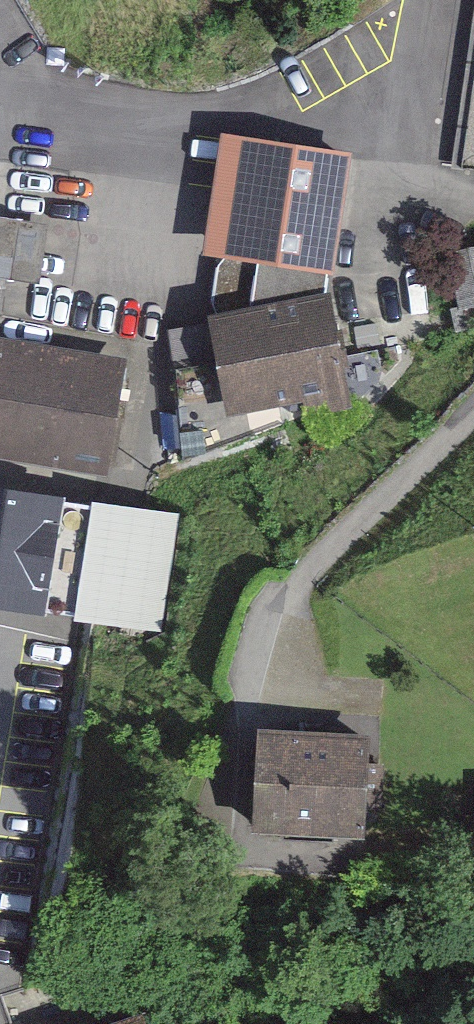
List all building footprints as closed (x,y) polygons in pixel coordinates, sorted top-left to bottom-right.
[(455,161),(473,163),(473,41),(455,161)] [(370,159),(246,140),(227,263),(235,279),(226,312),(174,329),(194,437),(244,428),(247,448),(370,426),(348,300),(370,159)] [(0,212),(0,273),(41,279),(49,219),(0,212)] [(0,335),(0,337),(0,454),(117,477),(140,362),(0,335)] [(0,479),(0,606),(163,635),(185,512),(0,479)] [(421,732),(293,719),(281,826),(410,839),(421,732)] [(85,1023),(144,1023),(137,1005),(85,1023)]
